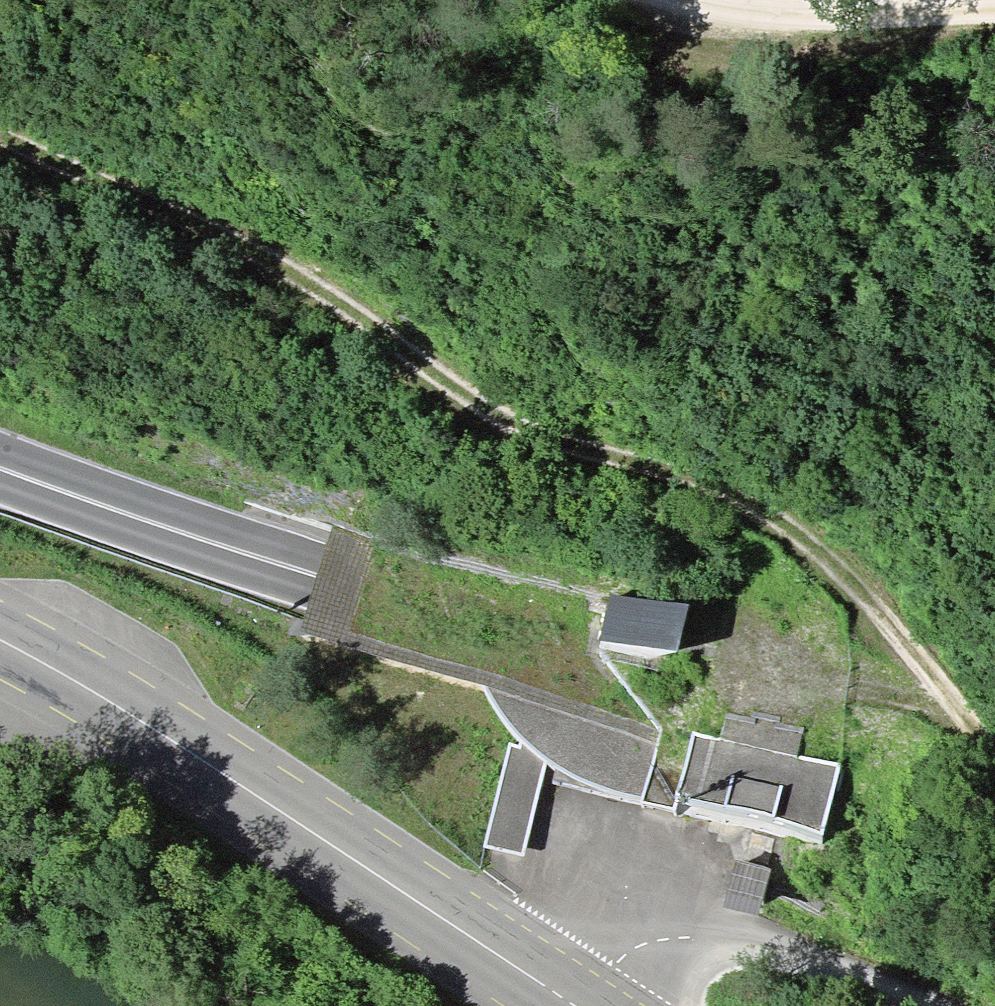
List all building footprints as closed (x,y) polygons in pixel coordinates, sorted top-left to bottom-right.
[(680,812),(818,842),(835,765),(697,735),(680,812)] [(486,853),(523,862),(547,757),(510,749),(486,853)]
